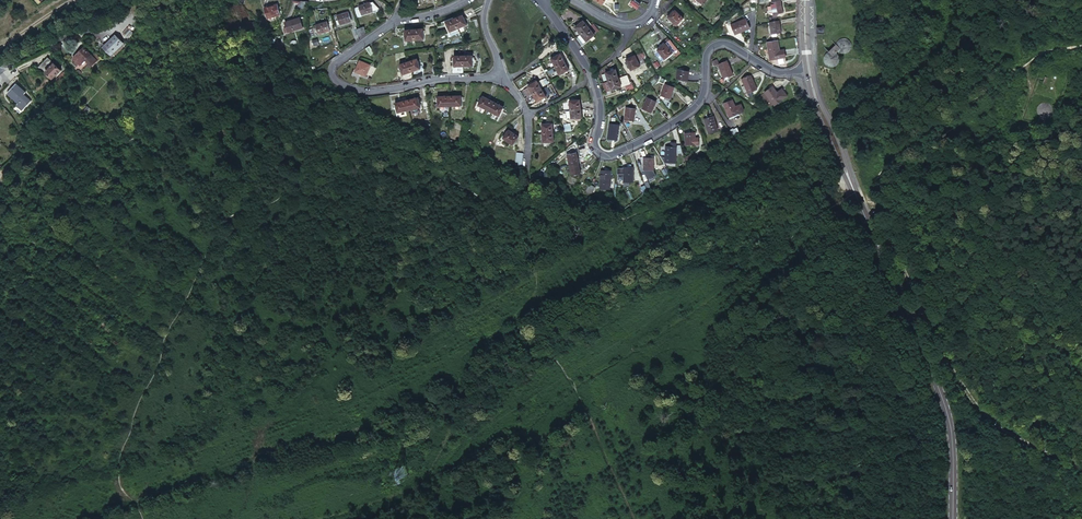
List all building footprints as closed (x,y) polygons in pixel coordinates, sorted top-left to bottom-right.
[(633,1),(630,5),(637,9),(640,6),(633,1)] [(782,12),(780,1),(770,2),(771,7),(772,14),(776,13),(782,12)] [(370,2),(360,5),(362,14),(373,11),(370,2)] [(277,4),(264,7),(267,17),(279,13),(277,4)] [(683,18),(674,10),(667,18),(676,26),(683,18)] [(349,12),(338,15),(340,24),(352,21),(349,12)] [(458,28),(466,24),(462,15),(454,18),(458,28)] [(299,18),(285,22),(287,30),(302,26),(299,18)] [(449,32),(458,28),(454,18),(445,22),(449,32)] [(749,28),(745,19),(730,25),(734,34),(749,28)] [(580,34),(588,27),(584,22),(583,20),(574,27),(580,34)] [(327,21),(315,25),(317,33),(329,30),(327,21)] [(780,33),(778,21),(772,22),(769,22),(771,34),(774,34),(780,33)] [(589,28),(594,34),(597,31),(593,25),(589,28)] [(356,28),(357,35),(365,35),(365,27),(356,28)] [(415,39),(423,38),(422,28),(413,29),(415,39)] [(581,35),(585,41),(594,35),(594,34),(589,28),(581,35)] [(405,40),(415,39),(413,29),(404,30),(405,40)] [(122,43),(115,35),(102,47),(110,55),(122,43)] [(836,42),(835,44),(840,48),(837,51),(839,53),(840,54),(842,55),(845,54),(848,54),(850,52),(853,49),(854,46),(853,44),(852,40),(851,39),(849,37),(846,36),(843,37),(840,38),(838,40),(836,42)] [(778,50),(777,40),(766,42),(768,52),(778,50)] [(673,53),(665,43),(657,50),(665,59),(673,53)] [(840,48),(835,44),(829,51),(832,56),(835,54),(837,51),(840,48)] [(90,55),(83,48),(72,59),(79,65),(85,59),(92,66),(98,60),(91,53),(90,55)] [(783,49),(778,50),(768,52),(769,60),(785,57),(783,49)] [(837,56),(835,54),(832,56),(829,51),(825,52),(823,54),(821,56),(820,58),(819,60),(820,64),(822,66),(825,69),(826,69),(829,70),(832,69),(835,68),(837,65),(839,61),(838,59),(837,56)] [(559,65),(564,62),(561,56),(560,54),(551,58),(555,66),(559,65)] [(639,54),(635,56),(640,67),(644,65),(639,54)] [(631,71),(640,67),(635,56),(625,60),(631,71)] [(454,67),(464,67),(464,57),(454,57),(454,67)] [(574,66),(569,59),(568,60),(564,62),(568,69),(574,66)] [(360,61),(355,71),(365,76),(370,66),(360,61)] [(412,72),(419,70),(417,61),(409,63),(412,72)] [(732,75),(726,61),(717,65),(723,79),(732,75)] [(568,70),(568,69),(564,62),(559,65),(555,66),(560,74),(568,70)] [(44,72),(48,76),(50,78),(51,79),(60,70),(53,63),(44,72)] [(402,75),(412,72),(409,63),(399,65),(402,75)] [(622,77),(625,76),(620,68),(615,70),(618,78),(622,77)] [(688,71),(678,69),(676,79),(686,81),(688,71)] [(618,78),(615,70),(605,73),(608,81),(612,80),(618,78)] [(55,85),(59,81),(62,78),(66,74),(64,71),(53,83),(55,85)] [(756,89),(750,76),(742,79),(748,93),(756,89)] [(663,85),(666,80),(663,78),(661,77),(658,81),(663,85)] [(620,86),(618,78),(612,80),(608,81),(611,90),(620,87),(620,86)] [(541,89),(538,84),(536,81),(527,86),(532,94),(536,92),(541,89)] [(674,87),(665,84),(661,96),(669,99),(674,87)] [(14,86),(6,94),(17,105),(15,107),(21,112),(29,103),(27,101),(25,102),(21,98),(23,95),(18,90),(14,86)] [(777,93),(772,86),(764,92),(774,105),(782,99),(777,93)] [(546,87),(545,87),(541,89),(546,97),(550,94),(546,87)] [(541,89),(536,92),(532,94),(537,102),(546,97),(541,89)] [(782,89),(777,93),(782,99),(787,95),(782,89)] [(449,96),(437,97),(437,107),(450,107),(449,103),(449,96)] [(461,96),(449,96),(449,103),(450,107),(461,106),(461,96)] [(478,106),(488,111),(493,102),(483,97),(478,106)] [(418,98),(406,101),(407,107),(408,110),(420,108),(418,98)] [(655,102),(647,98),(642,109),(650,113),(655,102)] [(581,109),(580,100),(570,101),(571,110),(576,109),(581,109)] [(729,118),(738,114),(735,107),(732,100),(723,104),(729,118)] [(406,101),(395,103),(397,113),(408,110),(407,107),(406,101)] [(488,111),(499,117),(503,107),(493,102),(488,111)] [(1050,112),(1050,111),(1050,110),(1050,108),(1050,107),(1049,105),(1048,104),(1047,103),(1046,102),(1045,102),(1044,102),(1043,102),(1041,102),(1040,102),(1038,103),(1037,104),(1036,105),(1036,106),(1035,108),(1035,109),(1035,111),(1035,112),(1036,114),(1037,115),(1038,116),(1039,117),(1041,117),(1042,117),(1044,117),(1045,117),(1047,116),(1048,115),(1049,114),(1050,113),(1050,112)] [(634,108),(625,108),(624,120),(633,121),(634,108)] [(582,117),(581,109),(576,109),(571,110),(572,119),(582,117)] [(717,131),(713,116),(703,119),(707,134),(717,131)] [(618,124),(609,123),(607,138),(617,139),(618,124)] [(552,125),(552,124),(541,124),(542,133),(544,133),(552,132),(552,125)] [(518,137),(508,130),(502,139),(512,145),(518,137)] [(553,142),(552,132),(544,133),(542,133),(542,143),(553,142)] [(695,138),(695,132),(684,133),(686,145),(696,144),(695,138)] [(565,149),(568,166),(578,163),(577,157),(578,157),(575,141),(569,146),(565,149)] [(676,147),(665,146),(664,157),(675,158),(676,147)] [(523,159),(524,155),(517,154),(515,165),(522,166),(523,159)] [(648,157),(643,157),(643,170),(645,170),(649,170),(652,170),(652,157),(648,157)] [(680,166),(683,163),(679,158),(675,160),(679,167),(680,166)] [(568,166),(570,175),(581,173),(578,163),(568,166)] [(632,182),(631,167),(623,167),(624,183),(628,183),(632,182)] [(609,184),(610,171),(601,170),(599,182),(609,184)] [(403,480),(401,477),(407,475),(404,467),(395,470),(400,482),(403,480)]
